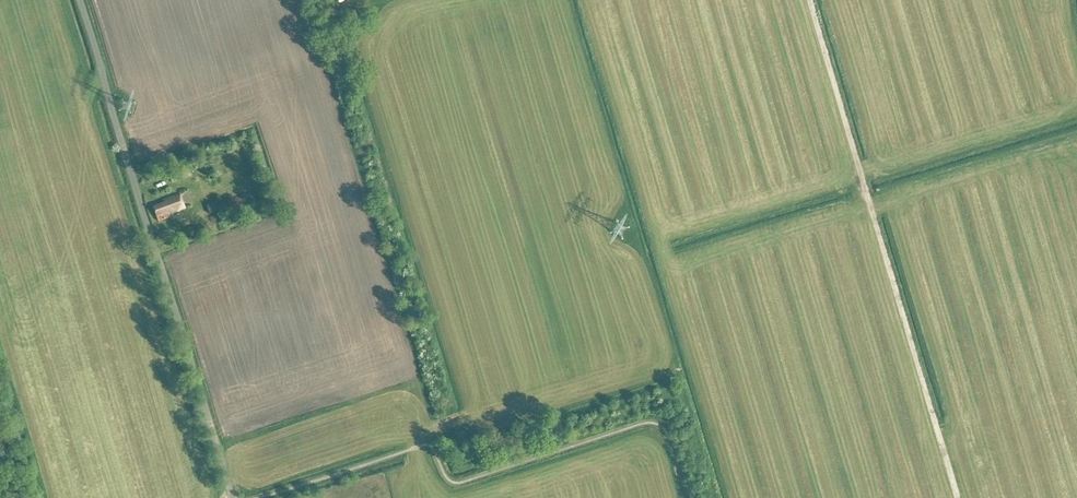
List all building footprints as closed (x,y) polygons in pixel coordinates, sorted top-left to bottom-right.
[(172,183),(187,177),(185,170),(169,176),(172,183)] [(158,221),(170,217),(169,213),(184,208),(179,194),(163,200),(164,202),(153,207),(158,221)]
